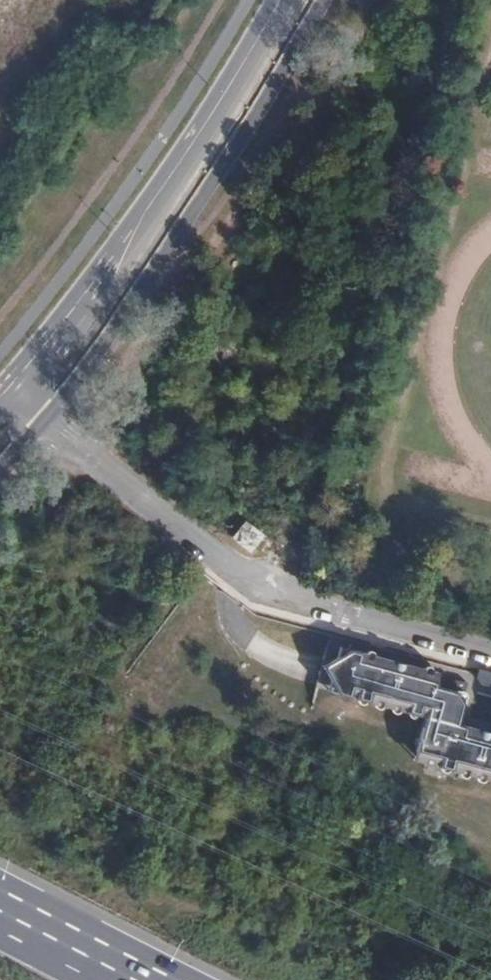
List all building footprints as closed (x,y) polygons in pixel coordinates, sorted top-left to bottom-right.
[(453,730),(458,710),(452,699),(433,695),(439,680),(376,663),(377,658),(337,648),(336,652),(341,653),(313,670),(313,672),(323,689),(320,699),(416,724),(407,757),(407,768),(490,790),(490,740),(453,730)]
